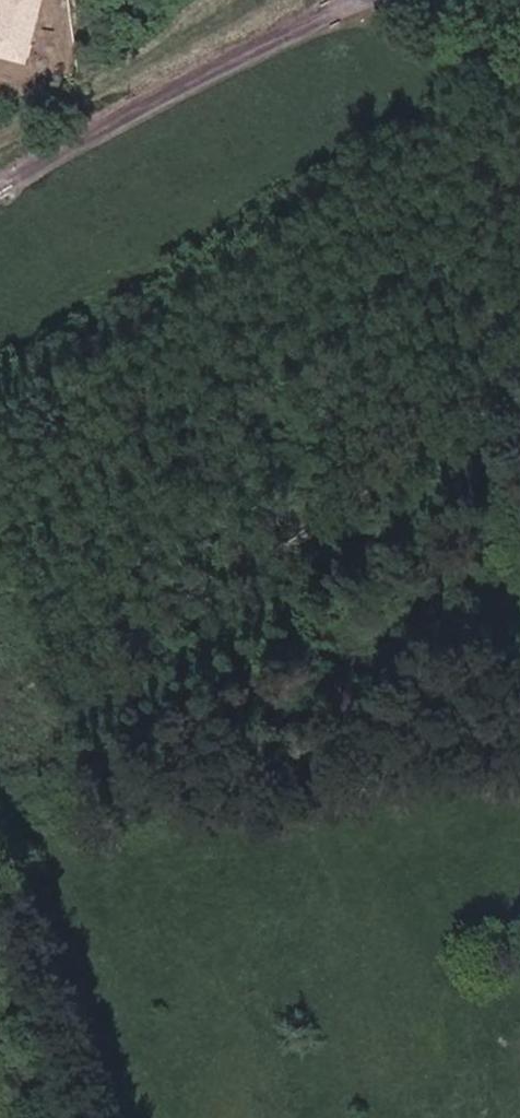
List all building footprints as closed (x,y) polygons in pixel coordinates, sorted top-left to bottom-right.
[(43,0),(0,0),(0,58),(27,64),(43,0)]
